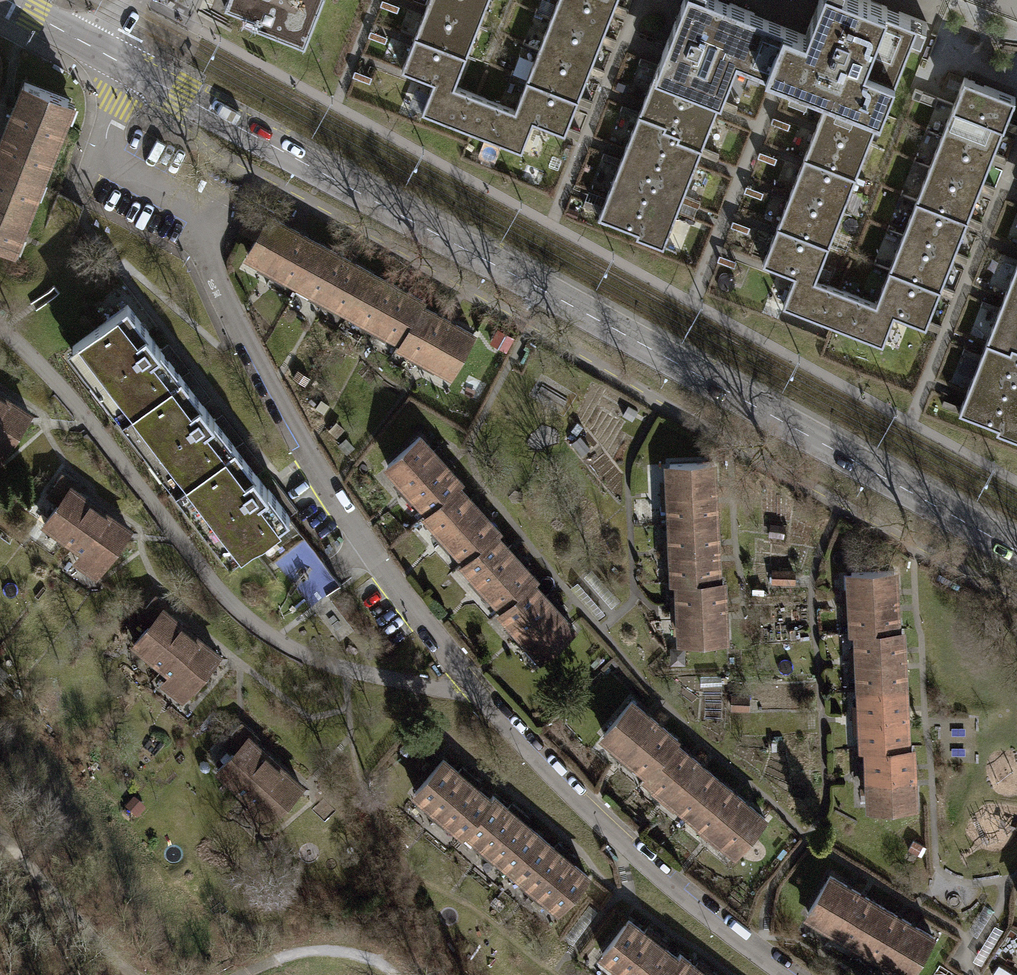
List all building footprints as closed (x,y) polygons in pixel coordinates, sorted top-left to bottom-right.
[(220,7),(255,21),(253,25),(300,44),(317,0),(223,0),(220,7)] [(484,0),(424,0),(422,6),(474,26),(484,0)] [(598,39),(610,9),(587,0),(554,0),(546,20),(598,39)] [(610,9),(613,0),(587,0),(610,9)] [(661,48),(703,64),(706,58),(730,67),(733,58),(763,70),(782,23),(721,0),(679,0),(661,48)] [(782,23),(763,70),(824,94),(876,114),(907,33),(918,37),(924,22),(866,0),(814,0),(802,31),(782,23)] [(462,56),(474,26),(422,6),(410,37),(462,56)] [(535,50),(586,70),(598,39),(546,20),(535,50)] [(451,87),(462,56),(410,37),(399,67),(428,79),(451,87)] [(691,92),(716,102),(730,67),(706,58),(703,64),(661,48),(653,67),(677,76),(675,81),(693,88),(691,92)] [(523,80),(574,100),(586,70),(535,50),(523,80)] [(685,106),(710,116),(716,102),(691,92),(693,88),(675,81),(677,76),(653,67),(640,100),(664,110),(666,105),(683,112),(685,106)] [(949,106),(1000,125),(1010,97),(960,78),(949,106)] [(482,100),(451,87),(428,79),(416,112),(469,132),(482,100)] [(510,111),(530,118),(562,130),(574,100),(523,80),(510,111)] [(0,135),(0,160),(35,174),(65,100),(21,82),(0,135)] [(866,141),(876,114),(824,94),(814,121),(866,141)] [(510,111),(482,100),(469,132),(518,150),(530,118),(510,111)] [(640,100),(634,113),(659,123),(657,128),(673,134),(671,140),(697,150),(710,116),(685,106),(683,112),(666,105),(664,110),(640,100)] [(938,136),(988,155),(1000,125),(949,106),(938,136)] [(665,154),(691,164),(697,150),(671,140),(673,134),(657,128),(659,123),(634,113),(621,147),(645,156),(647,151),(663,158),(665,154)] [(851,177),(866,141),(814,121),(800,156),(851,177)] [(926,166),(976,185),(988,155),(938,136),(926,166)] [(652,187),(678,197),(691,164),(665,154),(663,158),(647,151),(645,156),(621,147),(615,162),(640,171),(638,177),(653,183),(652,187)] [(838,212),(851,177),(800,156),(786,191),(838,212)] [(5,249),(35,174),(0,160),(0,247),(5,249)] [(647,202),(672,211),(678,197),(652,187),(653,183),(638,177),(640,171),(615,162),(602,195),(629,206),(631,200),(645,206),(647,202)] [(912,202),(963,221),(976,185),(926,166),(912,202)] [(824,246),(838,212),(786,191),(773,226),(824,246)] [(632,235),(659,245),(672,211),(647,202),(645,206),(631,200),(629,206),(602,195),(594,216),(633,231),(632,235)] [(898,236),(949,256),(963,221),(912,202),(898,236)] [(243,254),(269,268),(290,230),(264,216),(243,254)] [(811,281),(824,246),(773,226),(759,261),(790,273),(811,281)] [(269,268),(295,282),(316,244),(290,230),(269,268)] [(885,271),(936,290),(949,256),(898,236),(885,271)] [(295,282),(320,297),(342,259),(316,244),(295,282)] [(954,411),(994,426),(992,430),(1016,440),(1016,250),(954,411)] [(320,297),(346,311),(368,273),(342,259),(320,297)] [(871,305),(891,312),(923,325),(936,290),(885,271),(871,305)] [(346,311),(372,325),(393,287),(368,273),(346,311)] [(842,293),(811,281),(790,273),(778,304),(830,324),(842,293)] [(372,325),(398,340),(419,302),(393,287),(372,325)] [(871,305),(842,293),(830,324),(879,343),(891,312),(871,305)] [(398,340),(424,354),(445,316),(419,302),(398,340)] [(177,375),(122,304),(72,343),(126,414),(177,375)] [(424,354),(450,368),(471,330),(445,316),(424,354)] [(231,445),(177,375),(126,414),(180,485),(231,445)] [(1,450),(25,415),(0,398),(0,450),(1,450)] [(383,465),(404,488),(436,459),(415,437),(383,465)] [(286,516),(231,445),(180,485),(234,556),(286,516)] [(404,488),(424,511),(453,485),(456,482),(436,459),(404,488)] [(709,461),(665,463),(666,493),(710,491),(709,461)] [(420,514),(441,537),(473,508),(453,485),(424,511),(420,514)] [(65,487),(40,522),(70,543),(95,508),(65,487)] [(710,491),(666,493),(668,522),(711,520),(710,491)] [(95,508),(70,543),(100,565),(125,530),(95,508)] [(441,537),(461,560),(490,534),(493,531),(473,508),(441,537)] [(711,520),(668,522),(669,552),(713,550),(711,520)] [(458,563),(478,585),(510,556),(490,534),(461,560),(458,563)] [(713,550),(669,552),(671,581),(714,579),(713,550)] [(478,585),(499,608),(527,582),(530,579),(510,556),(478,585)] [(847,571),(848,601),(892,599),(891,570),(847,571)] [(714,579),(671,581),(672,611),(715,609),(714,579)] [(495,611),(516,634),(548,604),(527,582),(499,608),(495,611)] [(848,601),(849,630),(854,630),(892,629),(892,599),(848,601)] [(516,634),(537,656),(569,626),(548,604),(516,634)] [(157,609),(130,642),(158,665),(185,632),(157,609)] [(715,609),(672,611),(673,640),(717,638),(715,609)] [(855,660),(899,658),(898,629),(892,629),(854,630),(855,660)] [(185,632),(158,665),(186,688),(213,655),(185,632)] [(857,689),(900,687),(899,658),(855,660),(857,689)] [(858,718),(902,716),(900,687),(857,689),(858,718)] [(599,733),(621,752),(650,719),(627,700),(599,733)] [(864,747),(903,745),(902,716),(858,718),(859,747),(864,747)] [(621,752),(643,770),(670,742),(673,739),(650,719),(621,752)] [(242,738),(215,770),(242,793),(270,761),(242,738)] [(693,761),(670,742),(643,770),(641,773),(664,792),(693,761)] [(864,747),(866,777),(910,774),(908,745),(903,745),(864,747)] [(464,776),(440,756),(412,789),(436,809),(464,776)] [(270,761),(242,793),(269,817),(297,785),(270,761)] [(715,780),(693,761),(664,792),(687,812),(715,780)] [(866,777),(867,806),(912,804),(910,774),(866,777)] [(488,796),(464,776),(436,809),(460,828),(488,796)] [(738,798),(715,780),(687,812),(710,831),(738,798)] [(511,815),(488,796),(460,828),(484,848),(511,815)] [(760,817),(738,798),(710,831),(733,850),(760,817)] [(535,835),(511,815),(484,848),(508,868),(535,835)] [(559,855),(535,835),(508,868),(532,888),(559,855)] [(583,875),(559,855),(532,888),(556,908),(583,875)] [(852,889),(827,874),(804,912),(830,927),(852,889)] [(878,905),(852,889),(830,927),(855,942),(878,905)] [(903,920),(878,905),(855,942),(880,957),(903,920)] [(651,935),(626,916),(600,950),(625,969),(651,935)] [(928,935),(903,920),(880,957),(906,972),(928,935)] [(651,935),(625,969),(633,974),(659,974),(675,954),(651,935)] [(675,954),(659,974),(698,974),(700,973),(675,954)]
